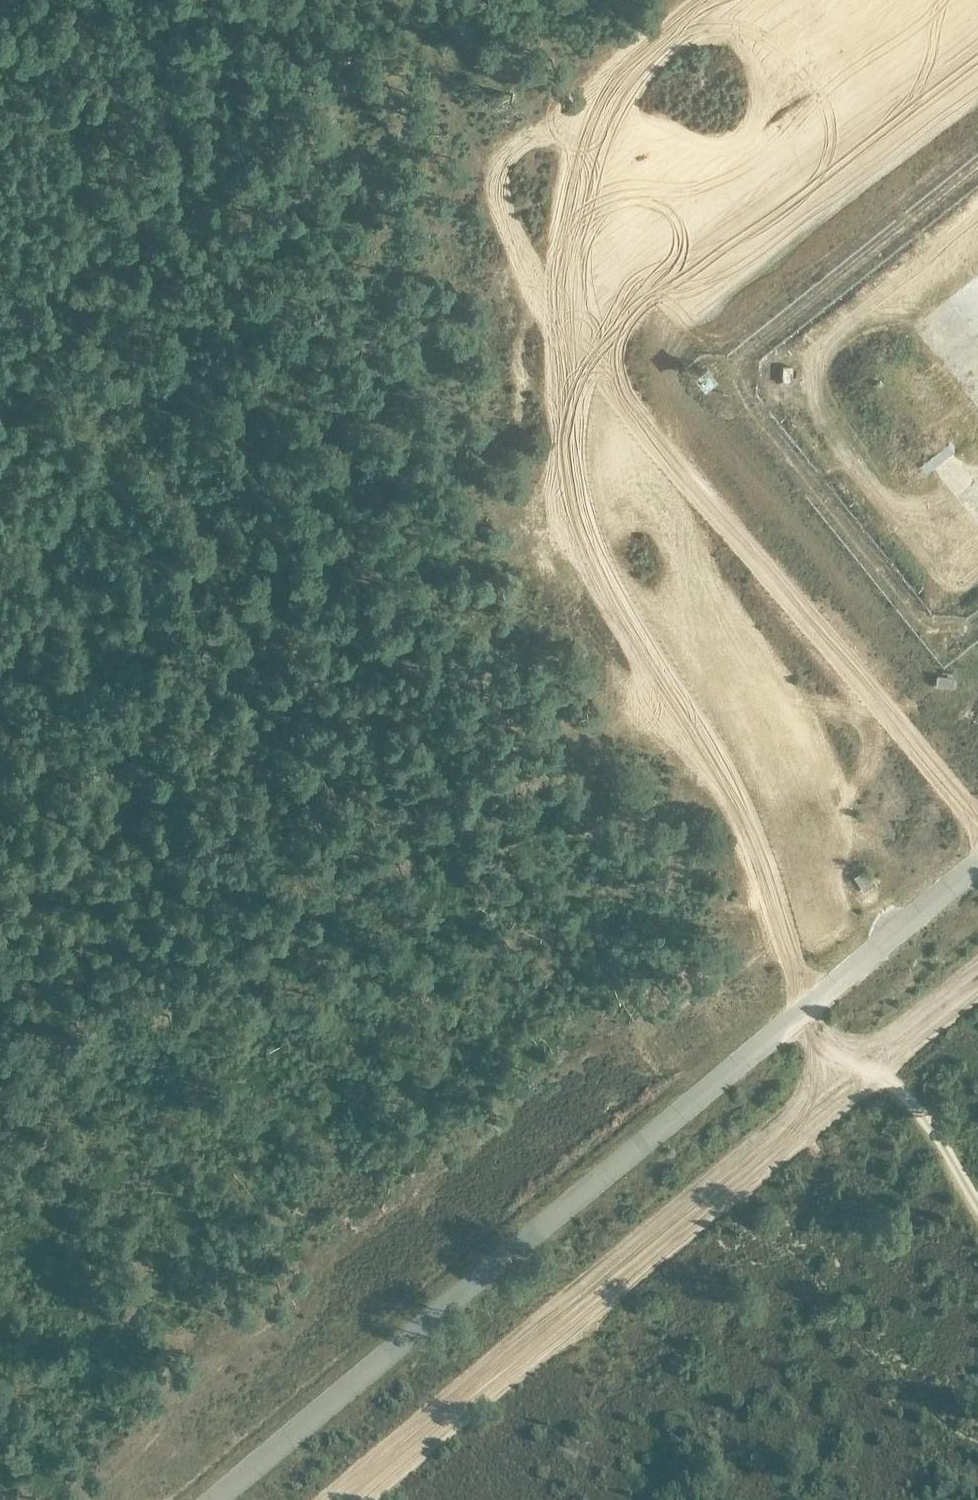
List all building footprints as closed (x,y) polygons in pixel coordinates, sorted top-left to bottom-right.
[(920,449),(928,465),(956,451),(949,435),(920,449)] [(936,685),(952,685),(953,669),(936,669),(936,685)] [(866,888),(874,881),(860,867),(852,874),(866,888)]
